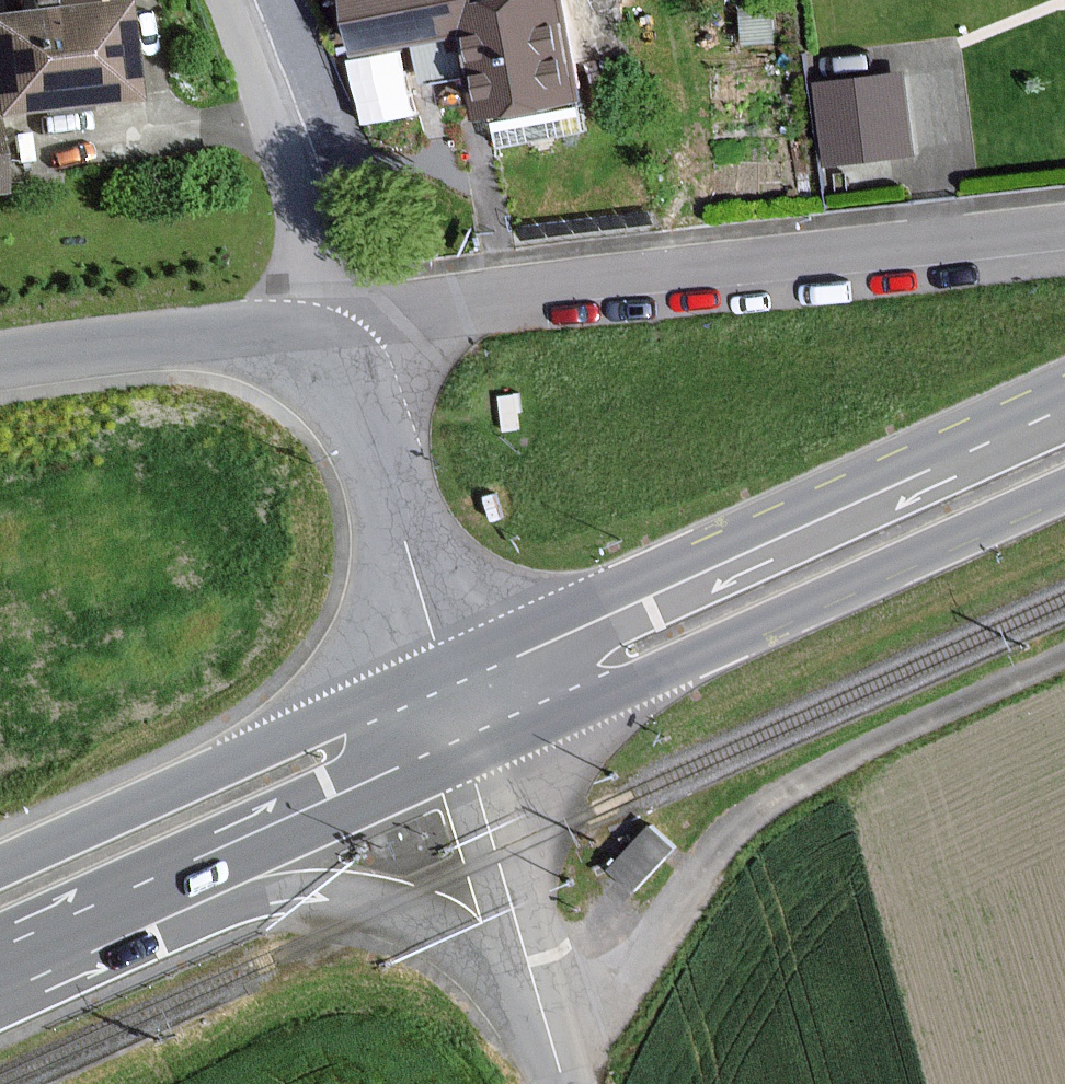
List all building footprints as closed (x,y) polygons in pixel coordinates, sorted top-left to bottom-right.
[(601,89),(585,0),(371,0),(379,42),(475,25),(490,109),(601,89)] [(0,19),(0,81),(3,111),(140,97),(130,5),(0,19)] [(919,149),(909,70),(822,81),(832,160),(919,149)]
